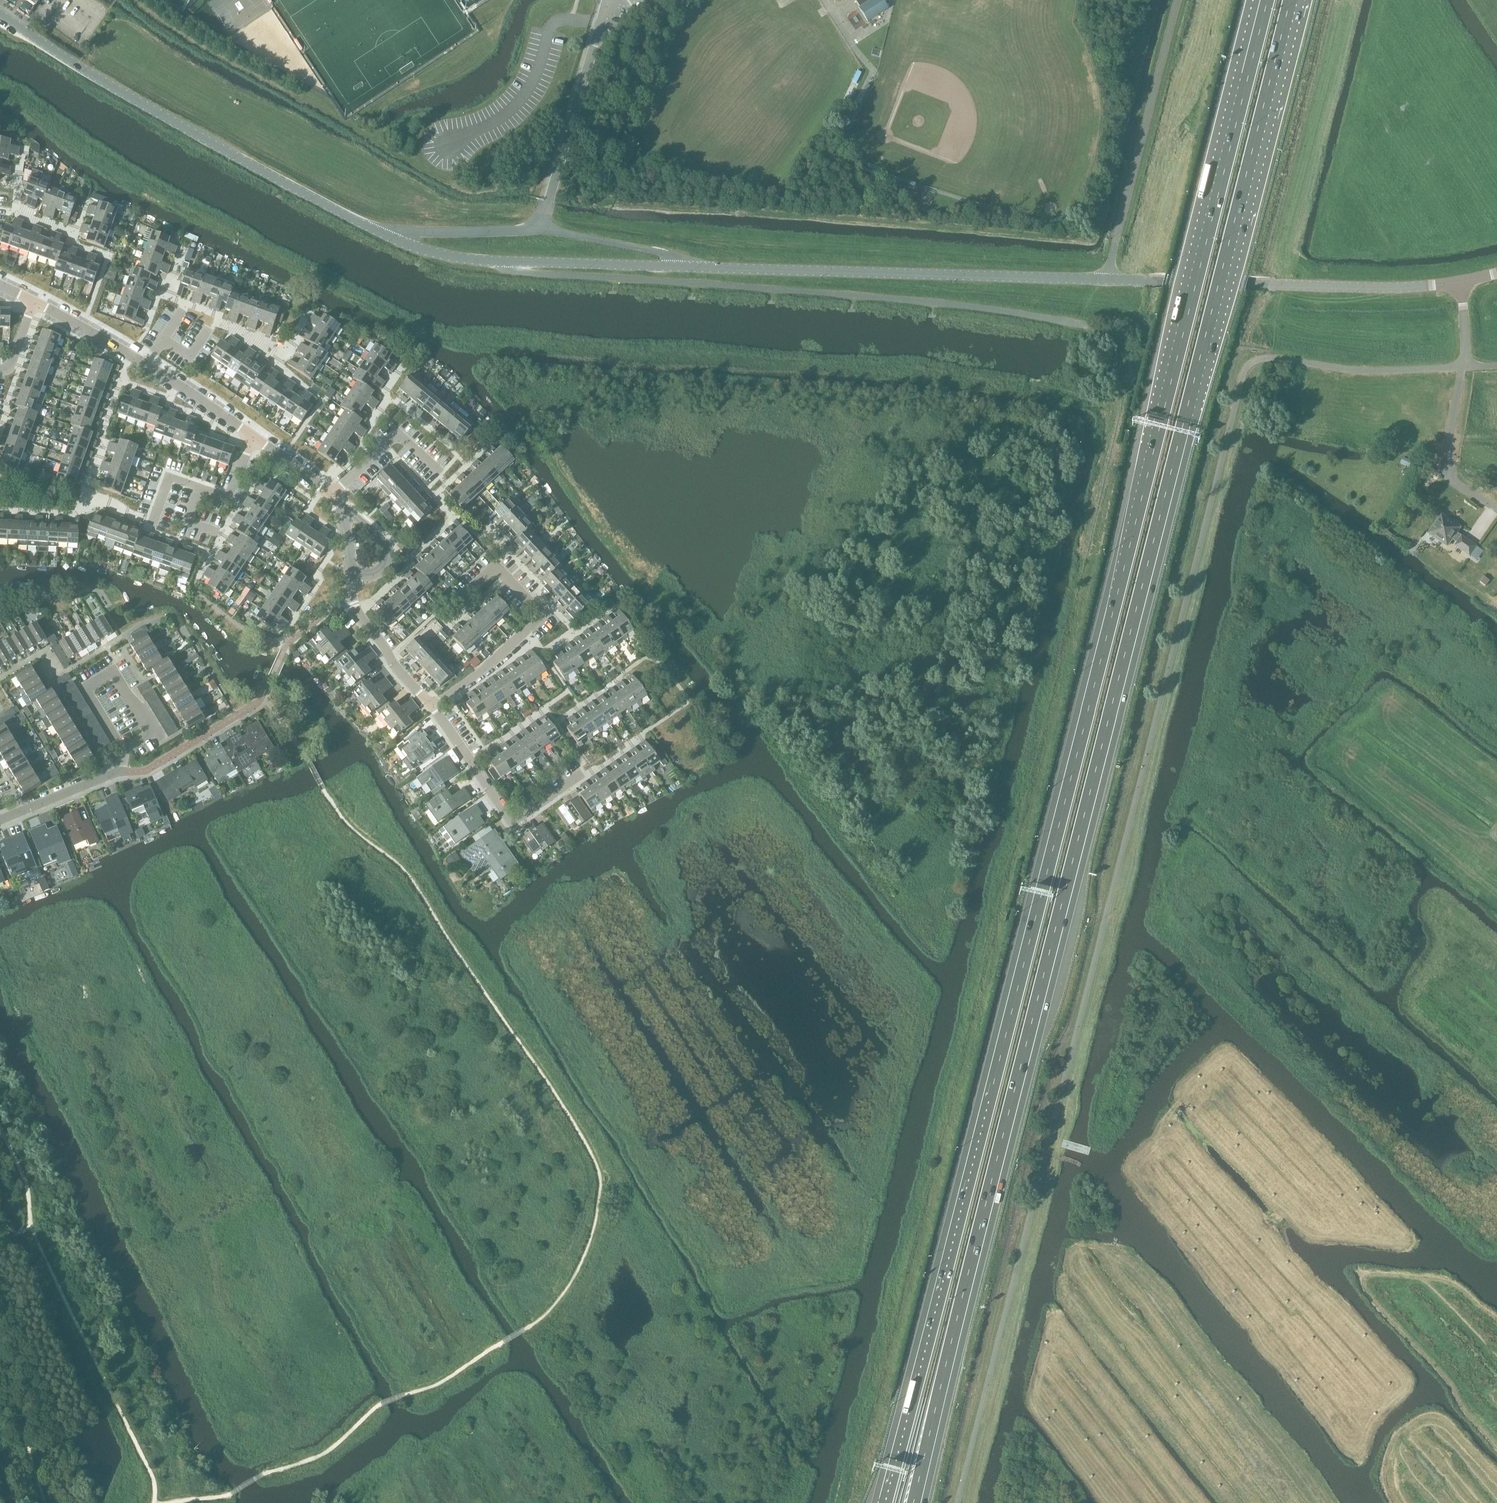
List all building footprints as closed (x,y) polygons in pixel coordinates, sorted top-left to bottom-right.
[(888,8),(884,2),(887,0),(857,0),(855,1),(860,7),(858,8),(868,22),(888,8)] [(19,152),(20,148),(10,146),(11,140),(0,139),(0,149),(19,152)] [(2,160),(8,161),(9,155),(18,157),(19,152),(0,149),(0,160),(2,160)] [(10,171),(11,167),(1,166),(2,160),(0,160),(0,170),(10,171)] [(26,206),(31,207),(40,181),(30,177),(32,174),(25,171),(24,180),(29,182),(24,195),(30,197),(26,206)] [(38,200),(43,201),(43,202),(48,188),(49,188),(50,184),(40,181),(31,207),(35,209),(38,200)] [(44,216),(49,218),(58,191),(49,188),(48,188),(43,202),(43,201),(42,205),(47,207),(44,216)] [(56,210),(61,212),(68,195),(58,191),(49,218),(53,219),(56,210)] [(89,205),(88,210),(114,219),(118,210),(112,208),(114,202),(93,194),(91,199),(101,203),(100,203),(98,209),(89,205)] [(68,195),(61,212),(66,214),(63,223),(68,225),(77,198),(68,195)] [(95,217),(93,223),(111,229),(114,219),(88,210),(86,214),(95,217)] [(0,243),(10,247),(19,220),(15,219),(12,228),(6,226),(0,243)] [(10,247),(19,250),(26,232),(21,231),(24,222),(19,220),(10,247)] [(83,224),(81,229),(107,238),(111,229),(93,223),(92,228),(83,224)] [(19,250),(29,253),(38,227),(34,225),(31,234),(26,232),(19,250)] [(29,253),(38,257),(45,239),(40,237),(43,228),(38,227),(29,253)] [(107,238),(81,229),(79,233),(88,236),(87,242),(104,248),(107,238)] [(38,257),(48,260),(57,234),(53,232),(50,241),(45,239),(38,257)] [(153,232),(149,242),(176,251),(177,247),(168,244),(170,238),(153,232)] [(48,260),(57,264),(58,264),(61,254),(64,246),(59,244),(62,235),(57,234),(48,260)] [(149,242),(146,251),(163,257),(165,253),(174,256),(176,251),(149,242)] [(55,271),(64,275),(74,248),(70,246),(66,256),(61,254),(58,264),(57,264),(55,271)] [(64,275),(74,278),(80,260),(75,259),(78,250),(74,248),(64,275)] [(146,251),(142,261),(169,270),(170,266),(161,263),(163,257),(146,251)] [(74,278),(84,281),(93,255),(89,253),(85,262),(80,260),(74,278)] [(93,255),(84,281),(93,285),(100,267),(94,265),(97,256),(93,255)] [(142,261),(139,270),(151,275),(156,277),(158,271),(167,275),(169,270),(142,261)] [(133,268),(130,278),(156,287),(158,283),(149,280),(151,275),(139,270),(133,268)] [(184,289),(189,291),(196,273),(186,270),(176,296),(181,298),(184,289)] [(191,302),(196,303),(205,276),(196,273),(189,291),(195,292),(191,302)] [(203,296),(209,297),(215,280),(205,276),(196,303),(200,305),(203,296)] [(210,308),(215,310),(226,280),(216,277),(215,280),(209,297),(214,299),(210,308)] [(130,278),(126,287),(144,294),(146,289),(155,292),(156,287),(130,278)] [(222,302),(227,304),(228,304),(232,292),(235,284),(226,280),(215,310),(219,311),(222,302)] [(126,287),(123,297),(149,307),(151,302),(142,299),(144,294),(126,287)] [(227,321),(232,323),(242,296),(232,292),(228,304),(227,304),(225,310),(231,312),(227,321)] [(239,315),(245,317),(251,299),(242,296),(232,323),(236,324),(239,315)] [(123,297),(119,307),(137,313),(139,308),(148,311),(149,307),(123,297)] [(247,328),(251,329),(261,303),(251,299),(245,317),(250,319),(247,328)] [(258,322),(264,324),(270,306),(261,303),(251,329),(255,331),(258,322)] [(279,309),(270,306),(264,324),(269,325),(266,335),(270,336),(275,321),(281,323),(286,309),(280,306),(279,309)] [(1,307),(0,328),(10,329),(11,310),(5,310),(5,307),(1,307)] [(137,313),(119,307),(116,316),(143,326),(144,321),(135,318),(137,313)] [(313,315),(311,319),(334,335),(340,326),(325,316),(321,321),(313,315)] [(316,328),(313,332),(329,343),(334,335),(311,319),(308,323),(316,328)] [(32,340),(39,342),(40,341),(57,347),(61,337),(43,331),(41,338),(34,335),(32,340)] [(299,336),(312,345),(312,344),(323,352),(323,351),(329,343),(313,332),(310,337),(302,332),(299,336)] [(211,357),(220,363),(235,339),(232,337),(227,345),(222,342),(211,357)] [(220,363),(228,368),(238,353),(234,350),(240,342),(235,339),(220,363)] [(29,350),(36,352),(36,350),(54,356),(57,347),(40,341),(39,342),(37,347),(31,345),(29,350)] [(301,344),(299,347),(322,363),(328,355),(323,351),(323,352),(312,344),(312,345),(309,349),(301,344)] [(376,345),(370,353),(394,369),(396,365),(388,360),(392,355),(376,345)] [(304,357),(301,361),(316,372),(322,363),(299,347),(296,351),(304,357)] [(228,368),(236,374),(252,351),(249,348),(243,356),(238,353),(228,368)] [(26,359),(32,361),(33,359),(51,366),(54,356),(36,350),(36,352),(34,357),(27,354),(26,359)] [(236,374),(245,380),(255,364),(251,361),(256,353),(252,351),(236,374)] [(370,353),(365,362),(380,372),(383,368),(391,373),(394,369),(370,353)] [(22,368),(29,371),(30,369),(47,375),(51,366),(33,359),(32,361),(31,366),(24,364),(22,368)] [(245,380),(253,385),(262,373),(269,362),(265,359),(260,367),(255,364),(245,380)] [(95,360),(92,369),(109,376),(110,374),(112,369),(118,371),(120,367),(113,364),(112,366),(95,360)] [(316,372),(301,361),(298,366),(290,360),(287,364),(311,380),(316,372)] [(365,362),(359,370),(382,386),(385,382),(377,377),(380,372),(365,362)] [(251,389),(259,394),(275,371),(272,368),(266,376),(262,373),(253,385),(251,389)] [(19,378),(26,380),(26,378),(44,384),(47,375),(30,369),(29,371),(27,375),(21,373),(19,378)] [(92,369),(88,379),(106,385),(107,383),(108,378),(115,381),(117,376),(110,374),(109,376),(92,369)] [(353,379),(358,382),(369,389),(372,384),(380,390),(382,386),(359,370),(353,379)] [(259,394),(268,400),(278,385),(274,382),(279,374),(275,371),(259,394)] [(399,399),(402,401),(419,381),(411,375),(399,389),(404,393),(399,399)] [(16,387),(22,390),(23,388),(40,394),(44,384),(26,378),(26,380),(24,385),(17,382),(16,387)] [(88,379),(85,388),(103,394),(103,393),(105,388),(112,390),(113,385),(107,383),(106,385),(88,379)] [(322,386),(329,390),(333,383),(326,379),(322,386)] [(268,400),(276,406),(292,382),(288,380),(283,388),(278,385),(268,400)] [(410,398),(414,402),(426,388),(419,381),(402,401),(405,404),(410,398)] [(276,406),(285,411),(295,396),(290,393),(296,385),(292,382),(276,406)] [(358,382),(353,390),(376,406),(379,402),(371,397),(374,392),(369,389),(358,382)] [(12,397),(19,399),(20,397),(37,403),(40,394),(23,388),(22,390),(21,394),(14,392),(12,397)] [(85,388),(82,397),(99,404),(100,402),(102,397),(108,400),(110,395),(103,393),(103,394),(85,388)] [(415,412),(417,414),(434,394),(426,388),(414,402),(419,406),(415,412)] [(118,414),(127,418),(137,391),(133,390),(129,399),(124,397),(118,414)] [(353,390),(347,399),(362,409),(365,405),(373,410),(376,406),(353,390)] [(127,418),(137,421),(143,403),(138,402),(141,393),(137,391),(127,418)] [(285,411),(293,417),(309,394),(305,391),(300,399),(295,396),(285,411)] [(309,394),(293,417),(302,423),(312,407),(307,404),(313,396),(309,394)] [(425,411),(430,415),(442,401),(434,394),(417,414),(420,417),(425,411)] [(137,421),(146,424),(156,398),(152,396),(148,405),(143,403),(137,421)] [(17,407),(20,408),(34,413),(34,412),(37,403),(20,397),(19,399),(17,404),(11,401),(9,406),(16,409),(17,407)] [(82,397),(78,407),(96,413),(97,411),(98,407),(105,409),(107,404),(100,402),(99,404),(82,397)] [(146,424),(156,428),(160,416),(162,410),(157,408),(160,399),(156,398),(146,424)] [(341,407),(346,411),(346,410),(362,421),(365,423),(367,419),(359,414),(362,409),(347,399),(341,407)] [(430,425),(433,427),(449,407),(442,401),(430,415),(435,419),(430,425)] [(440,424),(445,428),(461,409),(453,403),(449,407),(433,427),(436,430),(440,424)] [(78,407),(75,416),(92,423),(93,421),(95,416),(101,418),(103,414),(97,411),(96,413),(78,407)] [(9,417),(16,419),(17,417),(34,424),(38,414),(34,412),(34,413),(20,408),(18,414),(11,412),(9,417)] [(154,433),(163,437),(173,410),(169,409),(165,418),(160,416),(156,428),(154,433)] [(448,440),(465,420),(469,416),(461,409),(445,428),(450,432),(445,438),(448,440)] [(163,437),(173,440),(179,423),(174,421),(177,412),(173,410),(163,437)] [(346,410),(346,411),(340,419),(364,435),(367,431),(359,425),(362,421),(346,410)] [(71,426),(75,428),(75,427),(89,432),(91,426),(98,428),(100,423),(93,421),(92,423),(75,416),(71,426)] [(173,440),(182,444),(192,417),(188,416),(184,425),(179,423),(173,440)] [(6,426),(13,429),(13,427),(31,433),(34,424),(17,417),(16,419),(14,424),(8,422),(6,426)] [(182,444),(192,447),(196,435),(197,435),(198,430),(193,428),(196,419),(192,417),(182,444)] [(340,419),(335,427),(350,438),(353,433),(361,438),(364,435),(340,419)] [(465,420),(448,440),(451,442),(456,437),(461,441),(473,427),(465,420)] [(3,436),(9,438),(10,436),(27,442),(31,433),(13,427),(13,429),(11,433),(4,431),(3,436)] [(75,427),(75,428),(72,437),(89,443),(90,441),(92,436),(98,439),(100,434),(93,431),(92,433),(89,432),(75,427)] [(335,427),(329,436),(352,451),(355,447),(347,442),(350,438),(335,427)] [(190,453),(199,456),(207,436),(202,435),(201,437),(197,435),(196,435),(192,447),(190,453)] [(6,447),(6,446),(24,452),(27,442),(10,436),(9,438),(7,443),(1,440),(0,443),(0,445),(6,447)] [(199,456),(209,459),(215,442),(210,440),(211,438),(207,436),(199,456)] [(329,436),(323,444),(339,454),(342,450),(350,455),(352,451),(329,436)] [(72,437),(69,446),(86,452),(87,450),(88,446),(95,448),(97,443),(90,441),(89,443),(72,437)] [(110,443),(108,447),(135,457),(138,447),(121,441),(119,446),(110,443)] [(209,459),(219,463),(226,443),(221,441),(220,444),(215,442),(209,459)] [(226,443),(219,463),(228,466),(235,449),(229,447),(230,444),(226,443)] [(339,454),(323,444),(318,452),(341,468),(344,464),(336,459),(339,454)] [(2,457),(3,455),(21,461),(24,452),(6,446),(6,447),(4,452),(0,451),(0,456),(2,457)] [(69,446),(65,455),(83,462),(83,460),(85,455),(92,458),(93,453),(87,450),(86,452),(69,446)] [(492,446),(489,449),(507,468),(514,461),(502,447),(497,452),(492,446)] [(116,455),(114,460),(131,466),(135,457),(108,447),(107,452),(116,455)] [(491,457),(487,461),(499,475),(507,468),(489,449),(486,452),(491,457)] [(2,457),(1,462),(0,461),(0,465),(17,471),(21,461),(3,455),(2,457)] [(65,455),(62,465),(79,471),(80,469),(82,465),(88,467),(90,462),(83,460),(83,462),(65,455)] [(1404,457),(1401,463),(1409,467),(1412,461),(1404,457)] [(103,462),(101,466),(128,476),(131,466),(114,460),(112,465),(103,462)] [(477,460),(474,463),(492,482),(499,475),(487,461),(482,465),(477,460)] [(477,471),(472,475),(485,488),(492,482),(474,463),(472,465),(477,471)] [(62,465),(58,474),(76,481),(77,479),(78,474),(85,476),(87,472),(80,469),(79,471),(62,465)] [(109,474),(107,479),(124,485),(128,476),(101,466),(100,470),(109,474)] [(377,479),(384,486),(403,469),(400,466),(395,471),(391,466),(377,479)] [(384,486),(391,494),(404,481),(400,476),(406,472),(403,469),(384,486)] [(76,481),(58,474),(55,484),(72,490),(75,483),(82,486),(83,481),(77,479),(76,481)] [(463,474),(460,476),(477,495),(485,488),(472,475),(468,479),(463,474)] [(1430,477),(1424,474),(1420,485),(1425,488),(1430,477)] [(462,484),(457,489),(470,502),(477,495),(460,476),(457,479),(462,484)] [(124,485),(107,479),(105,484),(96,481),(94,485),(121,495),(124,485)] [(279,484),(286,489),(289,484),(283,480),(279,484)] [(391,494),(398,501),(417,483),(414,480),(409,485),(404,481),(391,494)] [(260,481),(257,484),(281,500),(286,492),(271,481),(268,486),(260,481)] [(402,511),(405,508),(418,496),(414,491),(419,486),(417,483),(398,501),(395,503),(402,511)] [(263,494),(260,498),(275,509),(281,500),(257,484),(255,489),(263,494)] [(470,502),(457,489),(453,493),(448,487),(445,490),(463,509),(470,502)] [(405,508),(411,516),(430,498),(428,495),(422,500),(418,496),(405,508)] [(497,526),(503,521),(517,508),(516,508),(511,502),(513,500),(511,497),(495,512),(498,516),(493,521),(497,526)] [(248,498),(246,501),(269,517),(275,509),(260,498),(256,503),(248,498)] [(408,518),(415,526),(432,510),(428,506),(433,501),(430,498),(411,516),(408,518)] [(251,511),(248,515),(264,525),(269,517),(246,501),(243,505),(251,511)] [(506,535),(512,530),(511,530),(525,517),(519,511),(522,509),(519,506),(516,508),(517,508),(503,521),(507,525),(501,530),(506,535)] [(392,507),(389,509),(395,516),(398,513),(392,507)] [(88,532),(97,535),(106,511),(102,510),(100,517),(94,514),(88,532)] [(97,535),(106,539),(113,521),(107,519),(110,512),(106,511),(97,535)] [(8,540),(9,522),(3,522),(3,514),(0,514),(0,540),(8,540)] [(237,514),(235,518),(258,534),(264,525),(248,515),(245,520),(237,514)] [(8,540),(18,541),(19,515),(16,515),(15,522),(9,522),(8,540)] [(18,546),(28,546),(29,523),(23,523),(23,515),(19,515),(18,541),(18,546)] [(286,535),(294,541),(310,518),(306,515),(301,523),(296,520),(286,535)] [(514,544),(515,543),(515,542),(531,528),(533,526),(527,520),(530,518),(527,515),(525,517),(511,530),(512,530),(515,533),(509,539),(514,544)] [(1452,540),(1456,543),(1454,546),(1470,557),(1477,546),(1457,533),(1460,528),(1442,515),(1429,533),(1448,546),(1452,540)] [(28,546),(38,547),(39,516),(36,516),(35,523),(29,523),(28,546)] [(39,516),(38,547),(48,547),(49,524),(43,524),(43,516),(39,516)] [(55,524),(49,524),(48,547),(58,547),(58,543),(60,517),(56,517),(55,524)] [(63,517),(60,517),(58,543),(68,544),(69,525),(63,525),(63,517)] [(106,539),(116,542),(125,518),(121,517),(119,523),(113,521),(106,539)] [(75,525),(69,525),(68,544),(78,544),(80,518),(76,518),(75,525)] [(114,547),(123,550),(132,528),(126,526),(128,519),(125,518),(116,542),(114,547)] [(237,532),(242,535),(252,542),(258,534),(235,518),(232,522),(240,527),(237,532)] [(294,541),(303,547),(313,531),(309,528),(314,520),(310,518),(294,541)] [(123,550),(133,554),(135,549),(139,537),(144,525),(140,523),(138,530),(132,528),(123,550)] [(450,526),(448,528),(465,547),(473,541),(460,527),(455,531),(450,526)] [(303,547),(311,553),(327,529),(323,527),(318,535),(313,531),(303,547)] [(449,537),(445,541),(458,554),(465,547),(448,528),(445,531),(449,537)] [(518,557),(523,551),(537,539),(531,533),(534,531),(531,528),(515,542),(515,543),(519,546),(513,552),(518,557)] [(327,529),(311,553),(320,558),(330,543),(325,540),(331,532),(327,529)] [(133,554),(142,558),(151,534),(147,532),(145,539),(139,537),(135,549),(133,554)] [(270,540),(278,545),(284,537),(275,532),(270,540)] [(142,558),(152,561),(158,544),(152,542),(155,535),(151,534),(142,558)] [(231,534),(228,538),(252,554),(257,545),(252,542),(242,535),(239,540),(231,534)] [(526,566),(532,560),(545,548),(545,547),(539,542),(542,539),(539,536),(537,539),(523,551),(527,555),(521,560),(526,566)] [(234,547),(231,552),(246,562),(252,554),(228,538),(226,542),(234,547)] [(152,561),(161,565),(170,540),(166,539),(164,546),(158,544),(152,561)] [(169,573),(171,568),(177,551),(171,549),(174,542),(170,540),(161,565),(160,569),(169,573)] [(436,540),(433,542),(451,561),(458,554),(445,541),(441,545),(436,540)] [(435,550),(431,554),(443,568),(451,561),(433,542),(430,545),(435,550)] [(534,574),(540,569),(553,556),(548,550),(550,548),(547,545),(545,547),(545,548),(532,560),(535,564),(529,569),(534,574)] [(171,568),(180,572),(189,547),(185,546),(183,553),(177,551),(171,568)] [(189,547),(180,572),(190,575),(196,557),(190,555),(192,549),(189,547)] [(219,551),(217,555),(240,571),(246,562),(231,552),(227,557),(219,551)] [(421,553),(418,556),(436,575),(443,568),(431,554),(426,559),(421,553)] [(542,583),(544,582),(543,582),(559,567),(560,567),(562,565),(556,559),(558,557),(555,554),(553,556),(540,569),(543,573),(537,578),(542,583)] [(222,564),(219,569),(235,579),(240,571),(217,555),(214,559),(222,564)] [(415,568),(420,573),(420,572),(428,582),(429,582),(436,575),(418,556),(415,559),(420,564),(415,568)] [(295,562),(291,567),(298,571),(301,566),(295,562)] [(546,596),(552,591),(565,578),(567,576),(560,567),(559,567),(543,582),(544,582),(547,586),(541,591),(546,596)] [(208,568),(206,572),(229,588),(235,579),(219,569),(216,573),(208,568)] [(291,568),(285,576),(308,592),(311,588),(303,583),(306,578),(291,568)] [(410,571),(408,574),(425,593),(433,586),(429,582),(428,582),(420,572),(420,573),(415,577),(410,571)] [(229,588),(206,572),(203,575),(211,581),(208,586),(223,596),(229,588)] [(410,582),(405,586),(418,600),(425,593),(408,574),(405,577),(410,582)] [(285,576),(279,585),(295,595),(298,591),(306,596),(308,592),(285,576)] [(554,605),(560,599),(573,587),(575,584),(567,576),(565,578),(552,591),(555,594),(549,600),(554,605)] [(562,614),(568,608),(581,596),(581,595),(584,593),(575,584),(573,587),(560,599),(563,603),(558,608),(562,614)] [(279,585),(273,593),(297,609),(299,605),(292,600),(295,595),(279,585)] [(396,585),(393,588),(411,607),(418,600),(405,586),(401,590),(396,585)] [(395,596),(390,600),(403,613),(411,607),(393,588),(390,590),(395,596)] [(245,598),(252,603),(257,595),(250,591),(245,598)] [(273,593),(268,602),(283,612),(286,607),(294,613),(297,609),(273,593)] [(568,608),(572,612),(566,617),(571,623),(590,605),(584,598),(586,596),(584,593),(581,595),(581,596),(568,608)] [(488,596),(485,599),(502,617),(510,611),(497,597),(493,601),(488,596)] [(381,599),(378,601),(396,620),(403,613),(390,600),(386,604),(381,599)] [(487,607),(482,611),(495,624),(502,617),(485,599),(482,601),(487,607)] [(396,620),(378,601),(375,604),(380,609),(376,614),(388,627),(396,620)] [(600,607),(595,601),(591,605),(590,605),(589,607),(592,610),(594,613),(595,612),(600,607)] [(268,602),(262,610),(285,626),(288,622),(280,616),(283,612),(268,602)] [(438,608),(435,603),(427,610),(431,614),(438,608)] [(617,619),(613,622),(623,637),(625,640),(628,638),(626,635),(633,630),(618,609),(613,613),(617,619)] [(285,626),(262,610),(256,618),(272,629),(275,624),(283,629),(285,626)] [(473,610),(470,612),(488,631),(495,624),(482,611),(478,615),(473,610)] [(472,620),(468,624),(480,638),(488,631),(470,612),(467,615),(472,620)] [(607,626),(603,629),(615,647),(618,645),(617,642),(623,637),(613,622),(608,616),(603,620),(607,626)] [(103,617),(95,623),(104,639),(113,633),(103,617)] [(35,622),(37,624),(46,640),(49,645),(51,644),(52,643),(50,640),(48,636),(45,632),(43,629),(41,625),(40,623),(39,622),(38,620),(37,621),(35,622)] [(597,633),(593,636),(603,651),(605,654),(615,647),(603,629),(599,622),(593,626),(597,633)] [(95,623),(86,628),(96,644),(104,639),(95,623)] [(455,626),(473,645),(475,647),(482,640),(480,638),(468,624),(463,629),(458,623),(455,626)] [(37,624),(28,629),(38,645),(46,640),(37,624)] [(316,647),(320,652),(347,630),(343,626),(332,635),(327,629),(312,641),(317,647),(316,647)] [(473,645),(455,626),(453,629),(458,634),(453,638),(466,652),(473,645)] [(86,628),(77,633),(87,649),(96,644),(86,628)] [(28,629),(19,634),(29,650),(38,645),(28,629)] [(439,633),(445,640),(450,635),(443,629),(439,633)] [(587,640),(583,643),(593,658),(595,661),(599,658),(597,656),(603,651),(593,636),(589,629),(583,633),(587,640)] [(347,630),(320,652),(324,657),(325,656),(329,662),(344,651),(339,644),(351,635),(347,630)] [(77,633),(69,639),(78,654),(87,649),(77,633)] [(19,634),(11,640),(20,655),(29,650),(19,634)] [(131,646),(136,655),(152,645),(147,636),(131,646)] [(409,652),(413,656),(427,644),(420,636),(401,654),(404,657),(409,652)] [(578,647),(574,649),(584,665),(585,668),(589,665),(587,663),(593,658),(583,643),(579,636),(573,640),(578,647)] [(78,654),(69,639),(60,644),(70,660),(78,654)] [(11,640),(2,645),(12,661),(20,655),(11,640)] [(56,644),(57,646),(59,648),(61,651),(63,655),(65,659),(67,662),(69,661),(70,661),(70,660),(60,644),(58,640),(52,643),(53,645),(53,646),(56,644)] [(415,669),(434,651),(436,649),(429,642),(427,644),(413,656),(417,661),(412,666),(415,669)] [(568,654),(564,656),(574,672),(576,674),(579,672),(577,669),(584,665),(574,649),(569,643),(563,647),(568,654)] [(0,646),(0,661),(3,666),(12,661),(2,645),(0,646)] [(136,655),(142,663),(158,654),(152,645),(136,655)] [(342,669),(346,674),(373,652),(370,647),(358,657),(353,650),(338,662),(343,668),(342,669)] [(530,660),(526,663),(536,678),(538,681),(541,679),(539,676),(546,671),(531,650),(526,654),(530,660)] [(574,672),(564,656),(559,650),(553,654),(558,660),(553,664),(566,681),(569,679),(567,676),(574,672)] [(423,667),(427,671),(440,658),(434,651),(415,669),(417,671),(423,667)] [(373,652),(346,674),(350,679),(351,678),(356,684),(371,672),(366,666),(377,657),(373,652)] [(147,673),(152,670),(152,669),(163,663),(163,662),(158,654),(142,663),(147,673)] [(520,667),(516,670),(526,685),(528,688),(531,686),(530,683),(536,678),(526,663),(521,656),(516,661),(520,667)] [(469,662),(474,668),(480,663),(475,657),(469,662)] [(426,680),(428,683),(447,666),(440,658),(427,671),(431,676),(426,680)] [(152,669),(152,670),(157,678),(173,668),(168,659),(163,662),(163,663),(152,669)] [(510,674),(506,677),(517,692),(516,692),(518,695),(522,693),(520,690),(526,685),(516,670),(512,663),(506,667),(510,674)] [(447,666),(428,683),(431,686),(436,681),(441,686),(454,673),(447,666)] [(15,677),(21,686),(37,676),(31,668),(15,677)] [(157,678),(163,686),(179,677),(173,668),(157,678)] [(501,681),(496,684),(507,699),(508,702),(512,699),(510,697),(516,692),(517,692),(506,677),(502,670),(496,674),(501,681)] [(631,685),(627,688),(637,703),(639,706),(642,703),(640,701),(647,696),(632,674),(626,678),(631,685)] [(21,686),(26,695),(42,685),(37,676),(21,686)] [(163,686),(168,695),(184,685),(179,677),(163,686)] [(491,688),(487,690),(486,691),(497,706),(499,709),(502,706),(500,704),(507,699),(496,684),(492,677),(486,681),(491,688)] [(358,699),(362,704),(389,682),(385,678),(373,687),(368,681),(354,693),(359,699),(358,699)] [(638,682),(643,689),(646,687),(641,680),(638,682)] [(621,692),(617,694),(627,710),(629,712),(632,710),(630,707),(637,703),(627,688),(622,681),(616,685),(621,692)] [(389,682),(362,704),(365,709),(366,708),(371,714),(386,703),(381,696),(393,687),(389,682)] [(481,695),(477,697),(487,713),(489,715),(499,709),(497,706),(486,691),(487,690),(482,684),(476,688),(481,695)] [(31,703),(36,700),(47,693),(42,685),(26,695),(31,703)] [(168,695),(173,703),(189,694),(184,685),(168,695)] [(66,693),(69,698),(80,692),(76,687),(73,689),(69,691),(66,693)] [(611,698),(607,701),(617,717),(619,719),(622,717),(620,714),(627,710),(617,694),(612,688),(607,692),(611,698)] [(36,700),(42,709),(57,699),(52,690),(47,693),(36,700)] [(477,697),(472,691),(466,695),(471,701),(466,705),(479,722),(482,720),(480,717),(487,713),(477,697)] [(69,698),(72,703),(83,697),(80,692),(69,698)] [(173,703),(178,712),(194,702),(189,694),(173,703)] [(146,701),(149,706),(159,700),(156,695),(153,697),(149,699),(146,701)] [(601,705),(597,708),(607,723),(609,726),(612,724),(611,721),(617,717),(607,701),(603,695),(597,699),(601,705)] [(72,703),(76,708),(86,702),(83,697),(72,703)] [(196,701),(201,708),(206,705),(201,698),(196,701)] [(42,709),(47,717),(63,708),(57,699),(42,709)] [(384,721),(388,726),(415,704),(411,699),(400,709),(395,703),(380,714),(385,720),(384,721)] [(149,706),(152,711),(163,705),(159,700),(149,706)] [(76,708),(79,714),(89,707),(86,702),(76,708)] [(178,712),(184,721),(199,711),(194,702),(178,712)] [(591,712),(587,715),(597,730),(599,733),(603,731),(601,728),(607,723),(597,708),(593,702),(587,706),(591,712)] [(415,704),(388,726),(392,731),(393,730),(398,736),(412,724),(407,718),(419,709),(415,704)] [(152,711),(155,716),(166,710),(163,705),(152,711)] [(79,714),(82,719),(92,712),(89,707),(79,714)] [(47,717),(52,726),(68,716),(63,708),(47,717)] [(582,719),(578,722),(588,737),(589,740),(593,738),(591,735),(597,730),(587,715),(583,708),(577,712),(582,719)] [(155,716),(159,722),(169,715),(166,710),(155,716)] [(199,711),(184,721),(189,729),(205,720),(199,711)] [(82,719),(85,724),(95,718),(92,712),(82,719)] [(4,724),(18,716),(17,715),(16,713),(12,716),(9,718),(5,720),(2,722),(0,723),(0,727),(4,724)] [(159,722),(162,727),(172,720),(169,715),(159,722)] [(544,726),(540,729),(550,744),(552,747),(555,744),(553,742),(560,737),(545,715),(539,719),(544,726)] [(588,737),(578,722),(573,715),(567,719),(572,726),(567,729),(580,747),(583,744),(581,742),(588,737)] [(52,726),(57,735),(73,725),(68,716),(52,726)] [(85,724),(88,729),(98,723),(95,718),(85,724)] [(162,727),(165,732),(175,725),(172,720),(162,727)] [(245,743),(249,748),(254,757),(266,750),(268,755),(275,750),(258,721),(247,728),(250,732),(242,737),(245,743)] [(534,733),(530,735),(540,751),(542,753),(545,751),(543,748),(550,744),(540,729),(535,722),(529,726),(534,733)] [(88,729),(91,734),(101,728),(98,723),(88,729)] [(9,733),(4,724),(0,727),(0,739),(9,733)] [(57,735),(62,743),(78,733),(73,725),(57,735)] [(175,725),(165,732),(168,737),(178,731),(175,725)] [(91,734),(94,739),(104,733),(101,728),(91,734)] [(524,739),(520,742),(530,758),(532,760),(535,758),(533,755),(540,751),(530,735),(525,729),(520,733),(524,739)] [(397,747),(406,758),(430,740),(423,731),(418,734),(416,731),(397,747)] [(15,742),(9,733),(0,739),(0,751),(15,742)] [(62,743),(68,752),(84,742),(78,733),(62,743)] [(100,742),(104,740),(107,738),(104,733),(94,739),(97,744),(100,742)] [(231,743),(223,748),(235,769),(238,773),(257,761),(254,757),(249,748),(239,754),(236,749),(245,743),(242,737),(239,733),(229,739),(231,743)] [(481,739),(485,745),(491,741),(488,736),(485,736),(481,739)] [(514,746),(510,749),(520,764),(522,767),(525,765),(524,762),(530,758),(520,742),(516,736),(510,740),(514,746)] [(430,740),(406,758),(415,770),(420,766),(435,756),(433,753),(437,749),(430,740)] [(644,751),(640,754),(639,754),(650,769),(652,772),(655,769),(653,767),(660,762),(655,755),(659,752),(653,742),(649,745),(645,740),(639,744),(644,751)] [(4,760),(20,750),(15,742),(0,751),(0,753),(4,760)] [(68,752),(73,760),(89,751),(84,742),(68,752)] [(249,748),(245,743),(236,749),(239,754),(249,748)] [(504,753),(500,756),(510,771),(512,774),(516,772),(514,769),(520,764),(510,749),(506,743),(500,747),(504,753)] [(204,760),(219,784),(228,779),(225,774),(235,769),(223,748),(220,744),(210,750),(213,755),(204,760)] [(634,758),(630,761),(640,776),(642,779),(645,776),(643,774),(650,769),(639,754),(640,754),(635,747),(629,751),(634,758)] [(510,771),(500,756),(496,749),(490,753),(495,760),(490,763),(493,768),(488,771),(495,782),(501,778),(502,781),(506,779),(504,776),(510,771)] [(4,760),(9,769),(25,759),(20,750),(4,760)] [(89,751),(73,760),(78,769),(94,759),(89,751)] [(624,765),(620,767),(620,768),(630,783),(632,785),(635,783),(633,780),(640,776),(630,761),(625,754),(619,758),(624,765)] [(417,778),(423,786),(431,780),(437,789),(458,774),(447,757),(417,778)] [(9,769),(15,777),(30,768),(25,759),(9,769)] [(157,782),(169,801),(180,794),(178,791),(193,782),(196,787),(207,780),(196,761),(179,772),(178,770),(157,782)] [(614,771),(610,774),(620,789),(620,790),(622,792),(625,790),(623,787),(630,783),(620,768),(620,767),(615,761),(610,765),(614,771)] [(15,777),(20,786),(36,776),(30,768),(15,777)] [(604,778),(600,781),(611,796),(610,796),(612,799),(615,797),(614,794),(620,790),(620,789),(610,774),(606,768),(600,772),(604,778)] [(594,785),(590,788),(601,803),(600,803),(602,806),(606,804),(604,801),(610,796),(611,796),(600,781),(596,775),(590,779),(594,785)] [(36,776),(20,786),(25,795),(41,785),(36,776)] [(590,788),(586,781),(580,785),(585,792),(580,795),(592,813),(596,811),(594,808),(600,803),(601,803),(590,788)] [(134,817),(146,812),(148,817),(148,816),(151,822),(163,818),(150,786),(137,791),(137,789),(125,794),(134,817)] [(447,791),(427,805),(438,822),(471,799),(464,789),(451,798),(447,791)] [(117,796),(106,800),(109,807),(96,812),(104,833),(117,827),(121,837),(132,833),(117,796)] [(557,811),(567,827),(575,821),(578,826),(591,817),(578,799),(571,804),(570,802),(557,811)] [(476,805),(472,807),(445,826),(453,837),(455,836),(458,842),(483,825),(476,814),(480,811),(476,805)] [(90,845),(98,842),(89,820),(82,823),(77,812),(63,818),(74,845),(88,840),(90,845)] [(540,848),(542,851),(555,842),(543,825),(535,830),(534,828),(521,836),(533,853),(540,848)] [(57,860),(59,863),(70,859),(58,829),(48,833),(46,829),(43,830),(42,827),(30,831),(43,862),(50,859),(51,862),(57,860)] [(462,854),(476,874),(490,864),(501,879),(518,866),(494,832),(462,854)] [(559,836),(566,846),(571,842),(564,833),(559,836)] [(1,850),(12,877),(36,867),(23,834),(7,841),(9,844),(5,845),(6,848),(1,850)] [(447,858),(452,866),(460,861),(455,853),(447,858)] [(71,877),(80,873),(74,861),(65,865),(71,877)]
